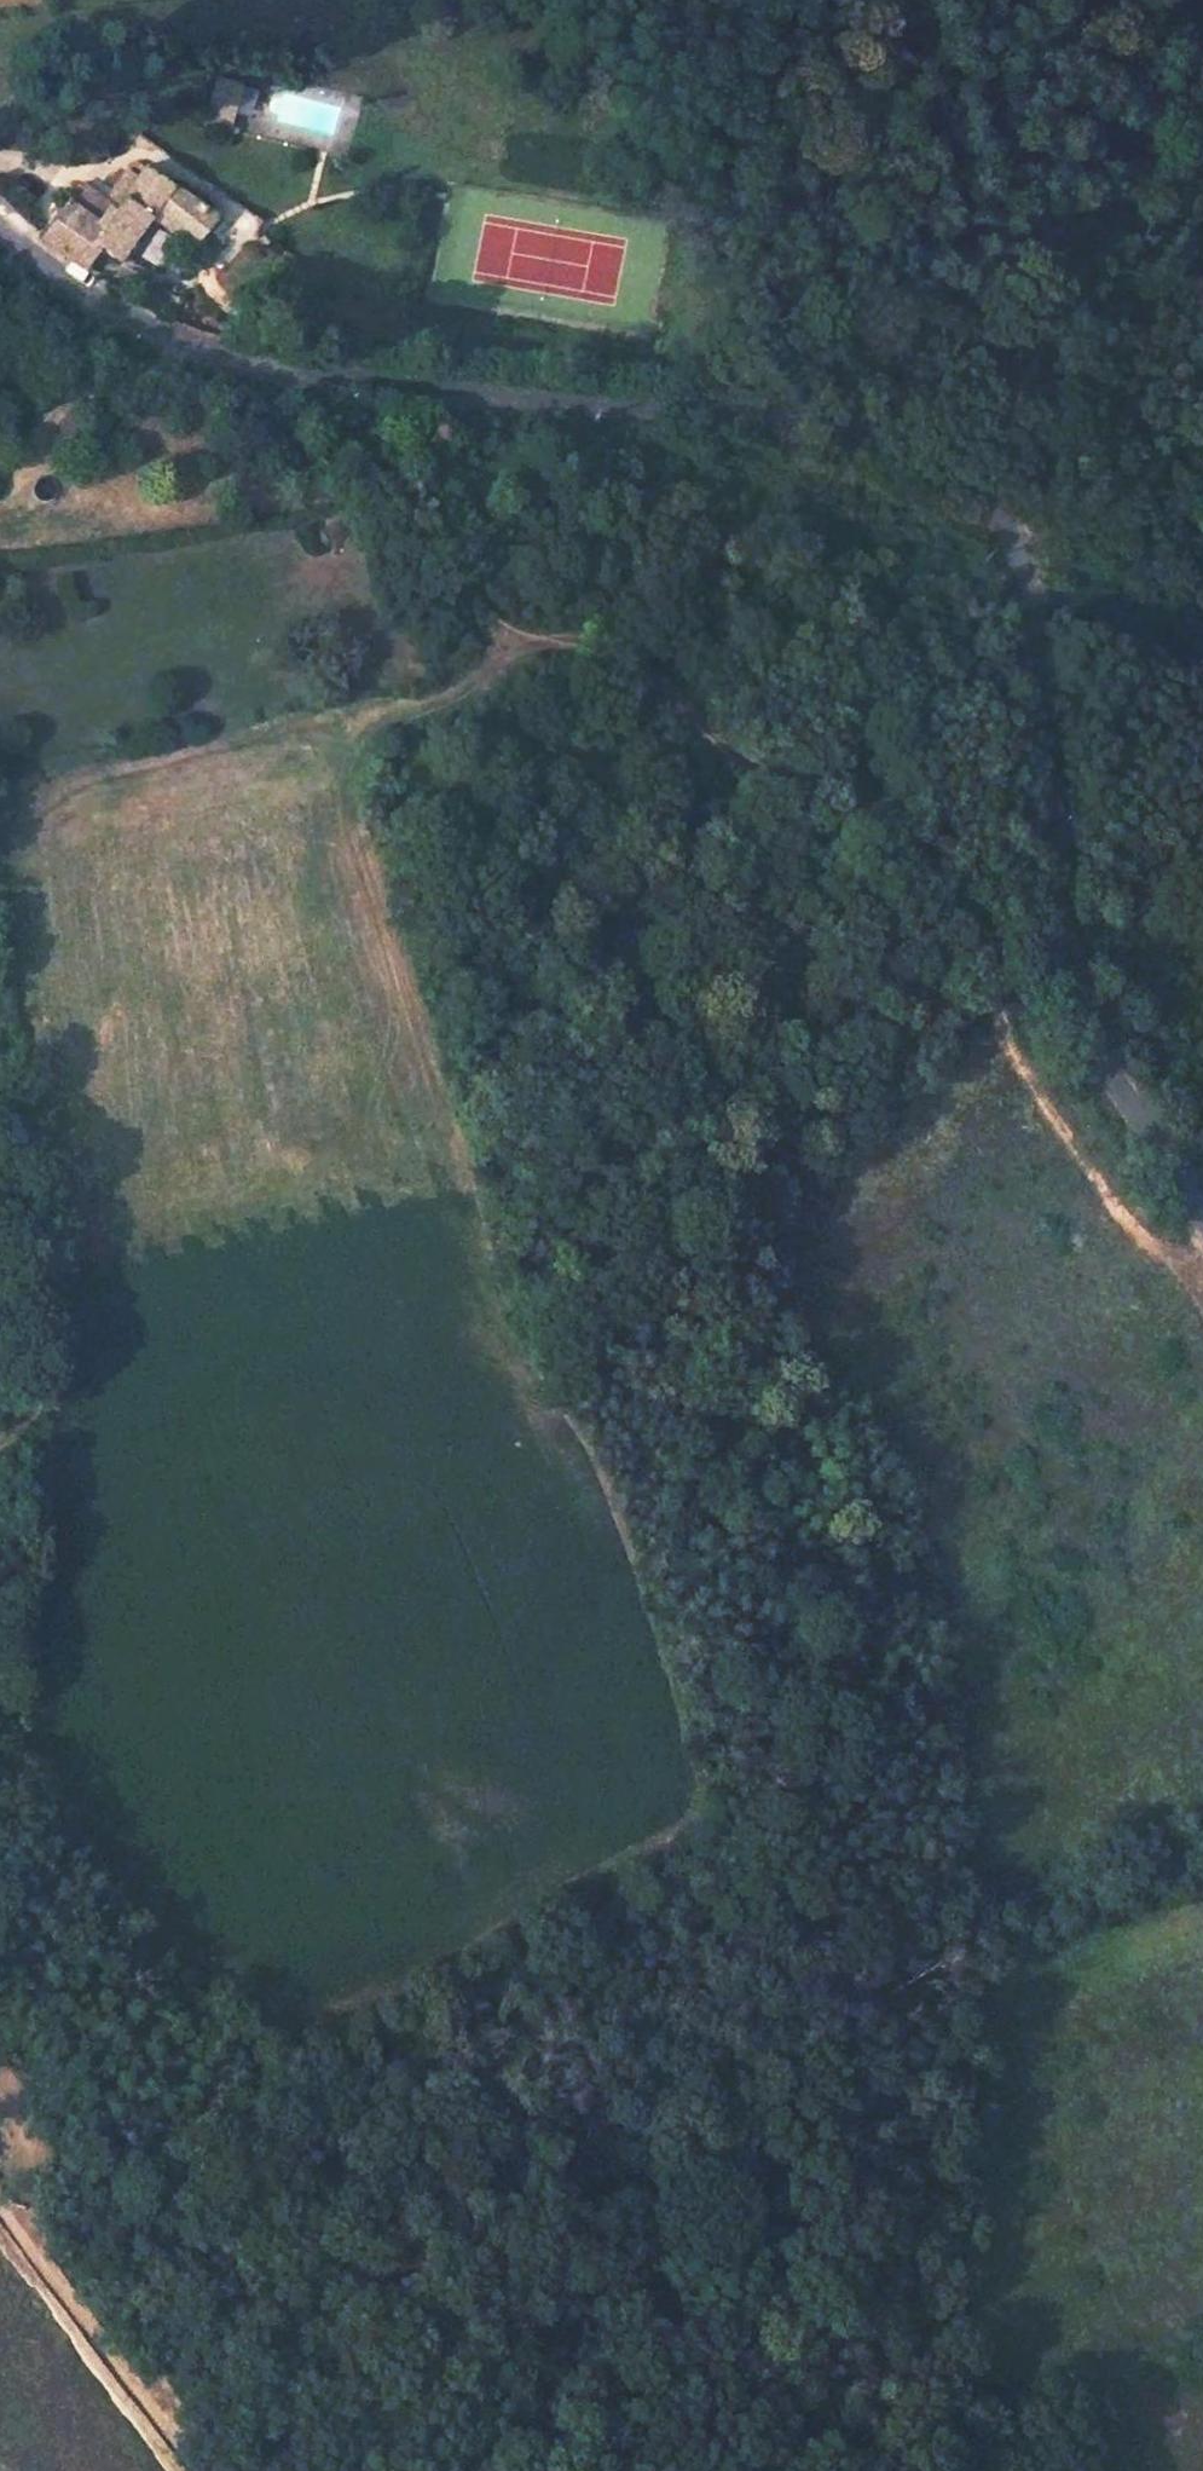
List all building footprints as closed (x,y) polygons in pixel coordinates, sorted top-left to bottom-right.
[(171,187),(141,163),(103,211),(113,219),(101,236),(61,208),(34,244),(73,271),(90,249),(114,265),(171,187)] [(113,219),(74,190),(61,208),(101,236),(113,219)] [(206,219),(168,192),(146,222),(186,248),(206,219)] [(210,276),(196,260),(184,271),(196,286),(210,276)]
